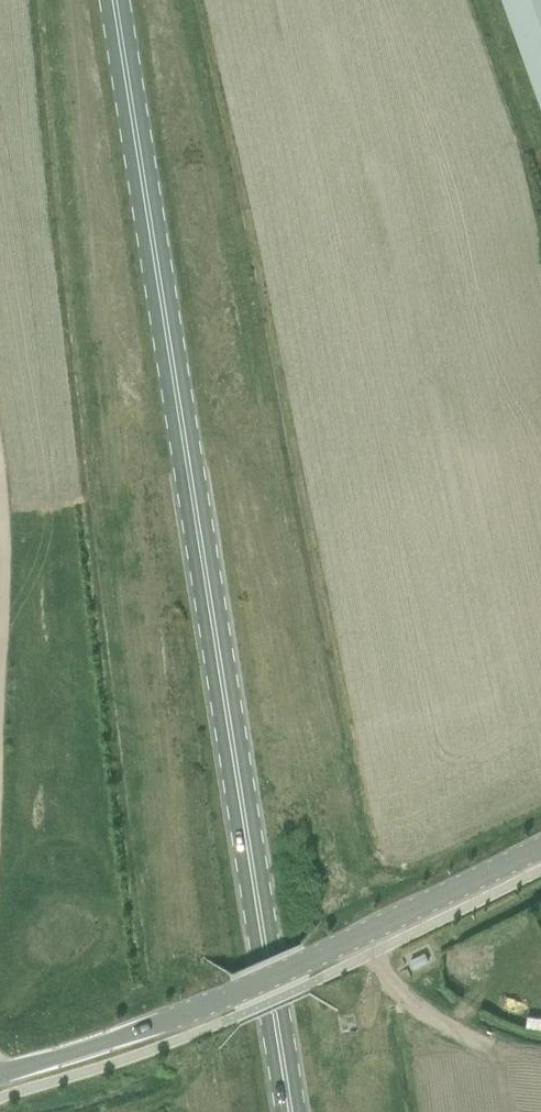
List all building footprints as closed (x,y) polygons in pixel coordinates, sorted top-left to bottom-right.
[(540,113),(540,0),(501,0),(540,113)]
